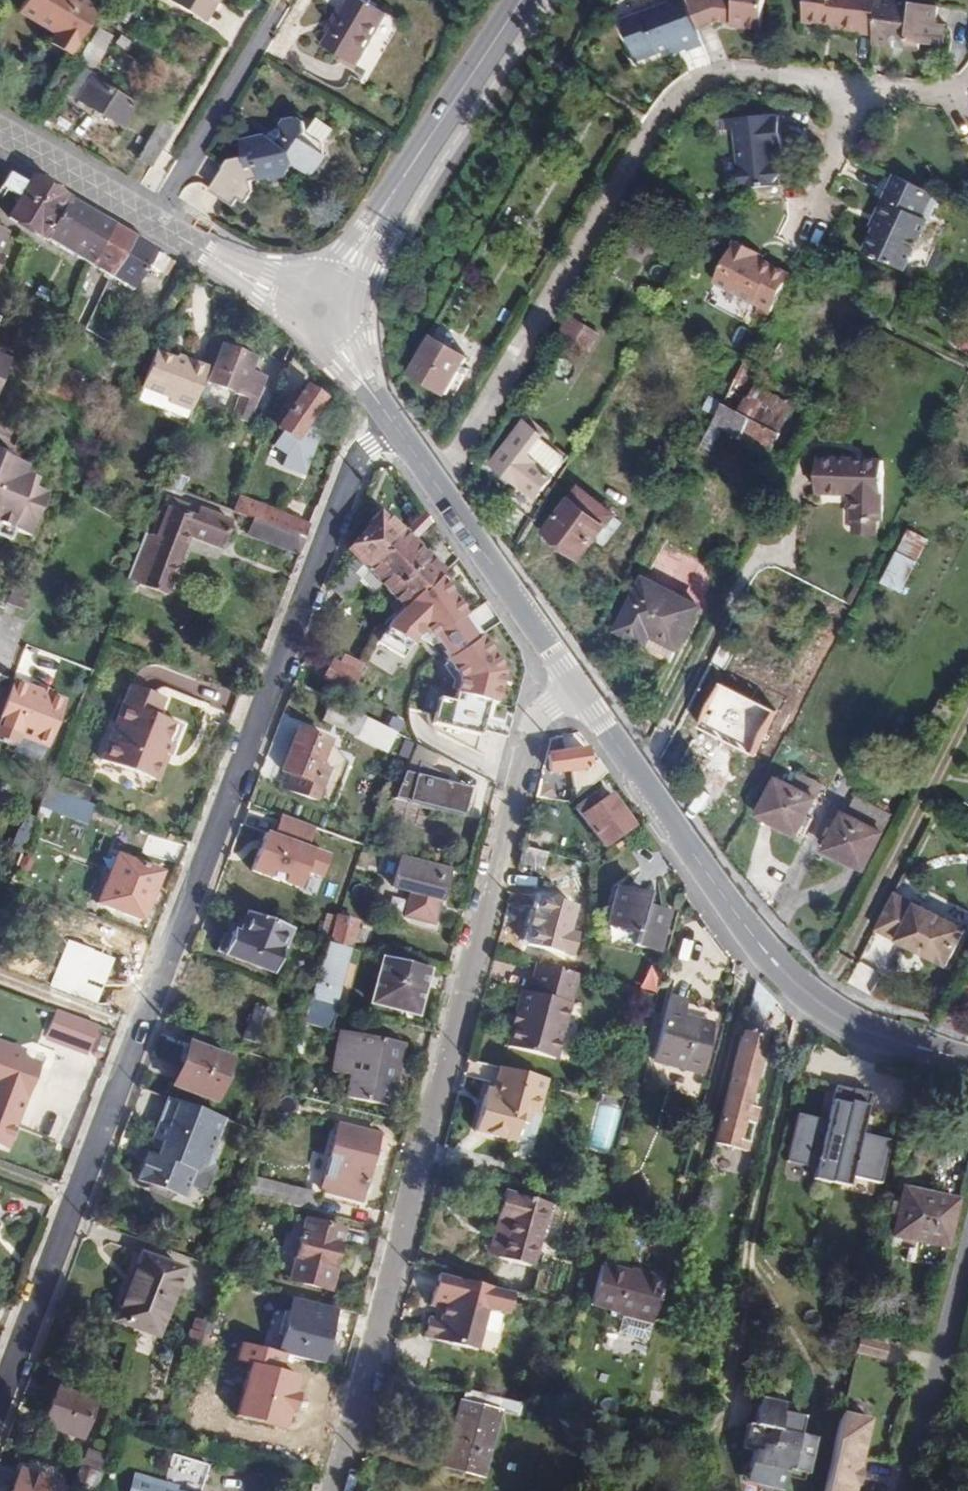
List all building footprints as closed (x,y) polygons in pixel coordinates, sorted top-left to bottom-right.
[(87,0),(24,0),(18,9),(54,31),(48,41),(70,55),(98,6),(87,0)] [(197,17),(207,0),(168,0),(197,17)] [(216,0),(207,0),(197,17),(203,21),(216,0)] [(344,7),(332,31),(324,45),(363,65),(389,14),(361,0),(347,0),(344,7)] [(687,0),(669,0),(670,3),(622,20),(637,61),(700,37),(698,31),(688,3),(687,0)] [(698,31),(720,21),(738,23),(737,26),(762,29),(766,0),(696,0),(688,3),(698,31)] [(803,22),(829,25),(839,27),(838,31),(874,36),(879,0),(806,0),(803,22)] [(900,0),(879,0),(874,36),(873,45),(895,48),(896,42),(901,42),(907,49),(920,51),(921,44),(942,47),(945,24),(936,23),(938,6),(913,2),(900,0)] [(332,31),(344,7),(339,5),(327,28),(332,31)] [(98,26),(61,88),(76,97),(75,99),(121,125),(134,102),(88,76),(113,35),(98,26)] [(741,189),(781,186),(780,174),(785,169),(777,163),(776,150),(783,149),(780,114),(725,119),(726,130),(736,129),(741,189)] [(137,159),(151,167),(176,124),(162,116),(137,159)] [(327,156),(320,151),(335,131),(318,119),(308,132),(306,123),(300,118),(284,122),(281,127),(284,135),(278,143),(270,135),(243,142),(246,158),(231,162),(212,190),(236,206),(241,198),(247,202),(254,192),(252,181),(272,177),(273,180),(289,177),(286,166),(295,164),(312,177),(327,156)] [(29,183),(8,173),(0,187),(19,199),(29,183)] [(904,271),(940,196),(897,175),(885,200),(888,202),(876,228),(864,252),(904,271)] [(29,183),(19,199),(9,216),(90,264),(114,224),(34,176),(29,183)] [(872,226),(876,228),(888,202),(885,200),(872,226)] [(114,224),(90,264),(109,276),(132,235),(114,224)] [(132,235),(109,276),(132,289),(148,264),(161,272),(170,258),(132,235)] [(768,320),(792,274),(763,259),(754,255),(756,250),(736,240),(714,281),(759,305),(755,313),(768,320)] [(754,255),(763,259),(765,255),(756,250),(754,255)] [(53,293),(40,285),(36,295),(48,301),(53,293)] [(578,320),(569,314),(556,336),(565,342),(578,320)] [(600,334),(578,320),(565,342),(587,356),(600,334)] [(469,358),(432,336),(411,373),(448,395),(469,358)] [(252,372),(257,359),(220,344),(204,383),(239,396),(230,419),(247,424),(265,377),(252,372)] [(189,412),(207,367),(177,356),(175,360),(155,352),(141,388),(169,399),(167,403),(189,412)] [(766,368),(747,358),(735,381),(723,403),(780,433),(795,404),(768,392),(758,384),(766,368)] [(310,431),(314,424),(308,420),(322,400),(304,388),(296,400),(289,395),(281,407),(287,411),(276,427),(270,436),(277,441),(272,448),(284,458),(280,469),(301,477),(318,435),(310,431)] [(716,417),(723,403),(710,395),(703,410),(716,417)] [(780,433),(723,403),(716,417),(712,425),(724,431),(771,456),(782,434),(780,433)] [(276,427),(287,411),(281,407),(269,422),(276,427)] [(537,498),(569,458),(545,439),(546,438),(526,423),(494,464),(537,498)] [(712,453),(724,431),(712,425),(702,446),(712,453)] [(7,461),(10,453),(0,449),(0,458),(7,461)] [(10,462),(7,461),(0,458),(0,526),(13,531),(30,538),(47,494),(27,486),(31,476),(24,474),(26,468),(10,462)] [(853,533),(878,534),(879,522),(880,522),(882,460),(818,458),(817,494),(854,495),(853,522),(853,533)] [(162,486),(182,493),(187,478),(168,471),(162,486)] [(581,558),(595,540),(615,515),(580,489),(547,532),(581,558)] [(304,540),(309,526),(251,504),(252,500),(239,495),(233,513),(252,520),(304,540)] [(193,517),(196,509),(171,500),(167,510),(193,517)] [(134,559),(126,580),(137,584),(137,586),(167,597),(189,539),(221,552),(232,523),(196,509),(193,517),(167,510),(161,508),(150,537),(155,539),(146,563),(134,559)] [(432,524),(423,511),(405,532),(389,519),(386,520),(379,512),(366,524),(370,528),(348,551),(363,565),(353,575),(347,570),(330,591),(341,601),(359,582),(370,593),(380,585),(395,602),(388,608),(395,615),(393,617),(409,636),(406,639),(447,677),(455,680),(466,679),(476,673),(502,643),(489,630),(500,619),(481,592),(479,594),(473,601),(457,585),(415,543),(432,524)] [(615,515),(595,540),(604,547),(624,523),(615,515)] [(247,536),(298,555),(304,540),(252,520),(247,536)] [(0,526),(0,536),(9,540),(13,531),(0,526)] [(898,551),(919,562),(930,539),(910,528),(898,551)] [(143,535),(134,559),(146,563),(155,539),(150,537),(143,535)] [(902,594),(919,562),(898,551),(881,583),(902,594)] [(473,601),(479,594),(463,578),(457,585),(473,601)] [(678,649),(700,607),(644,578),(617,631),(646,645),(651,635),(678,649)] [(22,612),(29,593),(10,587),(3,606),(22,612)] [(398,635),(385,628),(377,642),(388,649),(398,635)] [(377,642),(368,660),(389,672),(399,656),(388,649),(377,642)] [(320,679),(350,694),(364,667),(344,655),(338,665),(330,660),(320,679)] [(11,681),(0,676),(0,712),(11,681)] [(13,682),(0,716),(0,738),(16,744),(18,737),(47,748),(65,702),(50,696),(37,691),(13,682)] [(775,711),(724,685),(703,726),(754,752),(775,711)] [(39,686),(37,691),(50,696),(52,692),(39,686)] [(164,699),(127,687),(100,762),(153,781),(162,757),(168,760),(182,727),(157,718),(164,699)] [(451,763),(460,767),(466,756),(473,761),(503,718),(469,692),(459,696),(422,747),(430,751),(451,763)] [(325,716),(354,731),(362,717),(342,708),(331,703),(325,716)] [(389,749),(396,734),(362,717),(354,731),(389,749)] [(281,771),(293,775),(286,791),(330,808),(347,764),(324,755),(328,745),(329,742),(297,730),(281,771)] [(324,755),(347,764),(334,747),(328,745),(324,755)] [(576,797),(606,772),(598,760),(588,761),(586,749),(548,754),(550,774),(571,771),(576,797)] [(445,775),(451,763),(430,751),(423,763),(445,775)] [(159,783),(168,760),(162,757),(153,781),(159,783)] [(471,789),(447,782),(448,777),(445,775),(423,763),(421,762),(417,775),(406,772),(395,798),(463,816),(471,789)] [(792,786),(817,799),(824,784),(799,772),(792,786)] [(57,792),(85,803),(90,789),(62,778),(57,792)] [(798,836),(817,799),(792,786),(778,779),(759,816),(798,836)] [(536,797),(571,801),(570,793),(539,788),(536,797)] [(46,789),(40,805),(89,825),(95,807),(85,803),(57,792),(46,789)] [(604,848),(635,826),(611,793),(597,805),(590,796),(574,808),(604,848)] [(846,814),(884,833),(894,814),(856,795),(846,814)] [(865,871),(884,833),(846,814),(844,813),(825,851),(865,871)] [(272,832),(259,828),(247,873),(315,893),(327,852),(306,845),(312,824),(277,814),(272,832)] [(523,846),(519,861),(543,868),(547,853),(523,846)] [(553,854),(563,857),(565,848),(556,846),(553,854)] [(143,921),(162,873),(116,856),(96,904),(143,921)] [(440,900),(449,869),(400,856),(393,887),(410,892),(439,899),(440,900)] [(549,916),(557,884),(528,877),(510,950),(532,955),(543,915),(549,916)] [(645,908),(648,896),(615,888),(608,925),(636,933),(633,946),(659,952),(668,914),(645,908)] [(433,924),(439,899),(410,892),(404,916),(433,924)] [(959,940),(888,903),(869,940),(940,977),(959,940)] [(291,929),(248,912),(238,937),(229,933),(220,953),(274,973),(291,929)] [(350,949),(352,950),(359,924),(325,915),(319,936),(330,939),(329,944),(350,949)] [(329,944),(310,999),(335,1007),(350,949),(329,944)] [(418,1015),(429,970),(381,957),(370,1004),(418,1015)] [(521,992),(514,1019),(562,1032),(577,974),(537,963),(530,992),(521,992)] [(78,969),(69,994),(113,1011),(123,986),(78,969)] [(756,1034),(767,993),(755,979),(742,1031),(756,1034)] [(652,1060),(700,1073),(712,1026),(683,1017),(686,1001),(668,997),(652,1060)] [(306,1001),(295,998),(289,1015),(301,1018),(306,1001)] [(335,1007),(310,999),(303,1022),(331,1032),(338,1008),(337,1008),(335,1007)] [(274,1014),(253,1006),(241,1038),(262,1046),(274,1014)] [(97,1027),(55,1010),(49,1027),(92,1043),(97,1027)] [(562,1032),(514,1019),(507,1046),(555,1059),(562,1032)] [(742,1031),(713,1142),(748,1151),(759,1109),(748,1106),(767,1038),(756,1034),(742,1031)] [(237,1049),(194,1032),(181,1064),(187,1067),(178,1089),(217,1103),(223,1089),(237,1049)] [(356,1045),(357,1035),(340,1032),(338,1041),(356,1045)] [(404,1044),(357,1035),(356,1045),(338,1041),(333,1072),(349,1075),(345,1099),(388,1107),(393,1076),(398,1078),(404,1044)] [(0,1043),(0,1146),(6,1148),(36,1065),(18,1058),(21,1050),(0,1043)] [(234,1092),(248,1053),(237,1049),(223,1089),(234,1092)] [(172,1086),(178,1089),(187,1067),(181,1064),(172,1086)] [(489,1094),(486,1093),(477,1129),(515,1139),(522,1111),(540,1116),(549,1081),(502,1069),(497,1087),(495,1095),(489,1094)] [(832,1182),(853,1089),(835,1085),(830,1111),(837,1112),(835,1122),(828,1120),(798,1114),(787,1160),(817,1167),(814,1178),(832,1182)] [(853,1088),(853,1089),(832,1182),(850,1186),(852,1175),(883,1182),(892,1139),(871,1134),(870,1140),(861,1138),(862,1132),(871,1092),(853,1088)] [(192,1107),(169,1098),(159,1123),(181,1131),(192,1107)] [(211,1155),(224,1120),(192,1107),(181,1131),(159,1123),(153,1137),(155,1139),(162,1142),(159,1150),(157,1154),(152,1152),(147,1153),(139,1174),(143,1176),(140,1180),(186,1197),(191,1186),(196,1172),(214,1163),(211,1155)] [(540,1116),(522,1111),(515,1139),(532,1143),(540,1116)] [(837,1112),(830,1111),(828,1120),(835,1122),(837,1112)] [(361,1200),(381,1135),(339,1125),(320,1191),(361,1200)] [(162,1142),(155,1139),(152,1146),(159,1150),(162,1142)] [(215,1167),(214,1163),(196,1172),(191,1186),(207,1192),(215,1167)] [(319,1195),(252,1178),(247,1194),(315,1213),(319,1195)] [(893,1236),(947,1247),(958,1200),(903,1189),(893,1236)] [(502,1192),(492,1228),(506,1231),(499,1258),(532,1267),(549,1203),(502,1192)] [(321,1226),(305,1223),(294,1271),(313,1275),(310,1284),(318,1286),(320,1277),(331,1280),(334,1278),(335,1271),(333,1266),(339,1245),(318,1239),(321,1226)] [(506,1231),(492,1228),(485,1254),(499,1258),(506,1231)] [(159,1336),(183,1269),(139,1253),(115,1320),(159,1336)] [(663,1282),(601,1264),(590,1304),(653,1322),(663,1282)] [(506,1318),(512,1293),(435,1274),(427,1305),(437,1308),(434,1319),(428,1318),(423,1337),(475,1350),(485,1313),(506,1318)] [(320,1322),(294,1316),(286,1345),(312,1352),(320,1322)] [(622,1319),(617,1334),(647,1342),(651,1327),(622,1319)] [(221,1327),(207,1323),(204,1333),(209,1335),(218,1337),(221,1327)] [(209,1335),(204,1333),(188,1329),(183,1347),(212,1355),(216,1341),(208,1339),(209,1335)] [(859,1338),(855,1353),(884,1360),(888,1345),(859,1338)] [(253,1377),(234,1370),(224,1395),(244,1401),(247,1394),(264,1399),(276,1366),(258,1360),(253,1377)] [(94,1403),(56,1389),(42,1426),(80,1439),(94,1403)] [(520,1403),(464,1389),(445,1467),(480,1477),(498,1411),(517,1417),(520,1403)] [(785,1405),(760,1400),(753,1425),(748,1424),(742,1449),(752,1452),(747,1476),(783,1484),(787,1469),(809,1474),(817,1439),(799,1435),(803,1417),(783,1413),(785,1405)] [(844,1415),(826,1490),(855,1490),(856,1487),(859,1487),(863,1469),(860,1468),(871,1421),(844,1415)] [(99,1473),(103,1455),(88,1450),(82,1467),(94,1471),(99,1473)] [(209,1466),(172,1455),(163,1482),(133,1473),(127,1490),(200,1490),(209,1466)] [(82,1467),(79,1465),(71,1486),(85,1490),(88,1490),(94,1471),(82,1467)] [(56,1483),(19,1471),(11,1490),(53,1490),(56,1483)] [(99,1473),(94,1471),(88,1490),(94,1490),(99,1473)]
